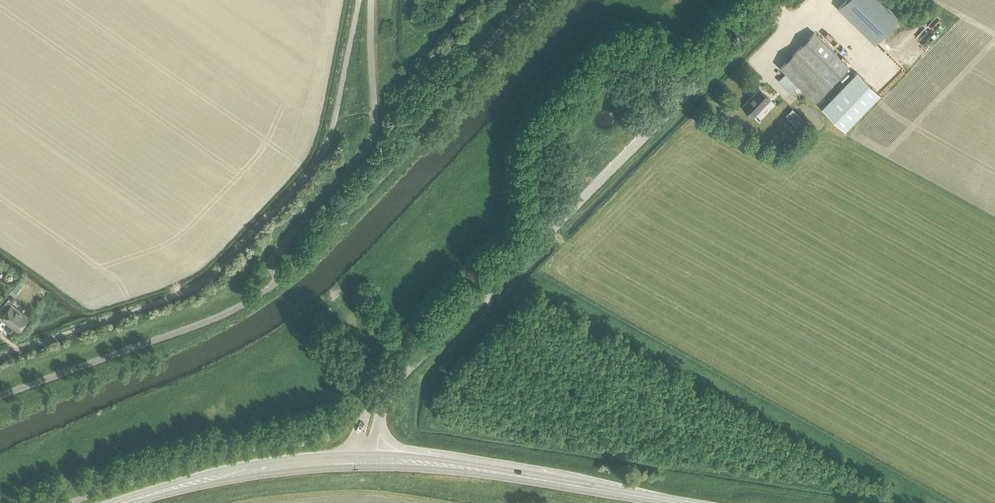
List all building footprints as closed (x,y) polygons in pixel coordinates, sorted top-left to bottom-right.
[(871,40),(874,43),(898,19),(879,0),(845,0),(838,7),(871,40)] [(785,72),(778,80),(791,93),(798,85),(804,91),(814,101),(848,66),(814,32),(780,67),(785,72)] [(857,72),(822,107),(845,130),(880,94),(857,72)] [(742,105),(753,116),(769,99),(759,88),(742,105)] [(2,318),(19,330),(28,316),(11,305),(14,301),(9,298),(1,308),(6,312),(2,318)]
